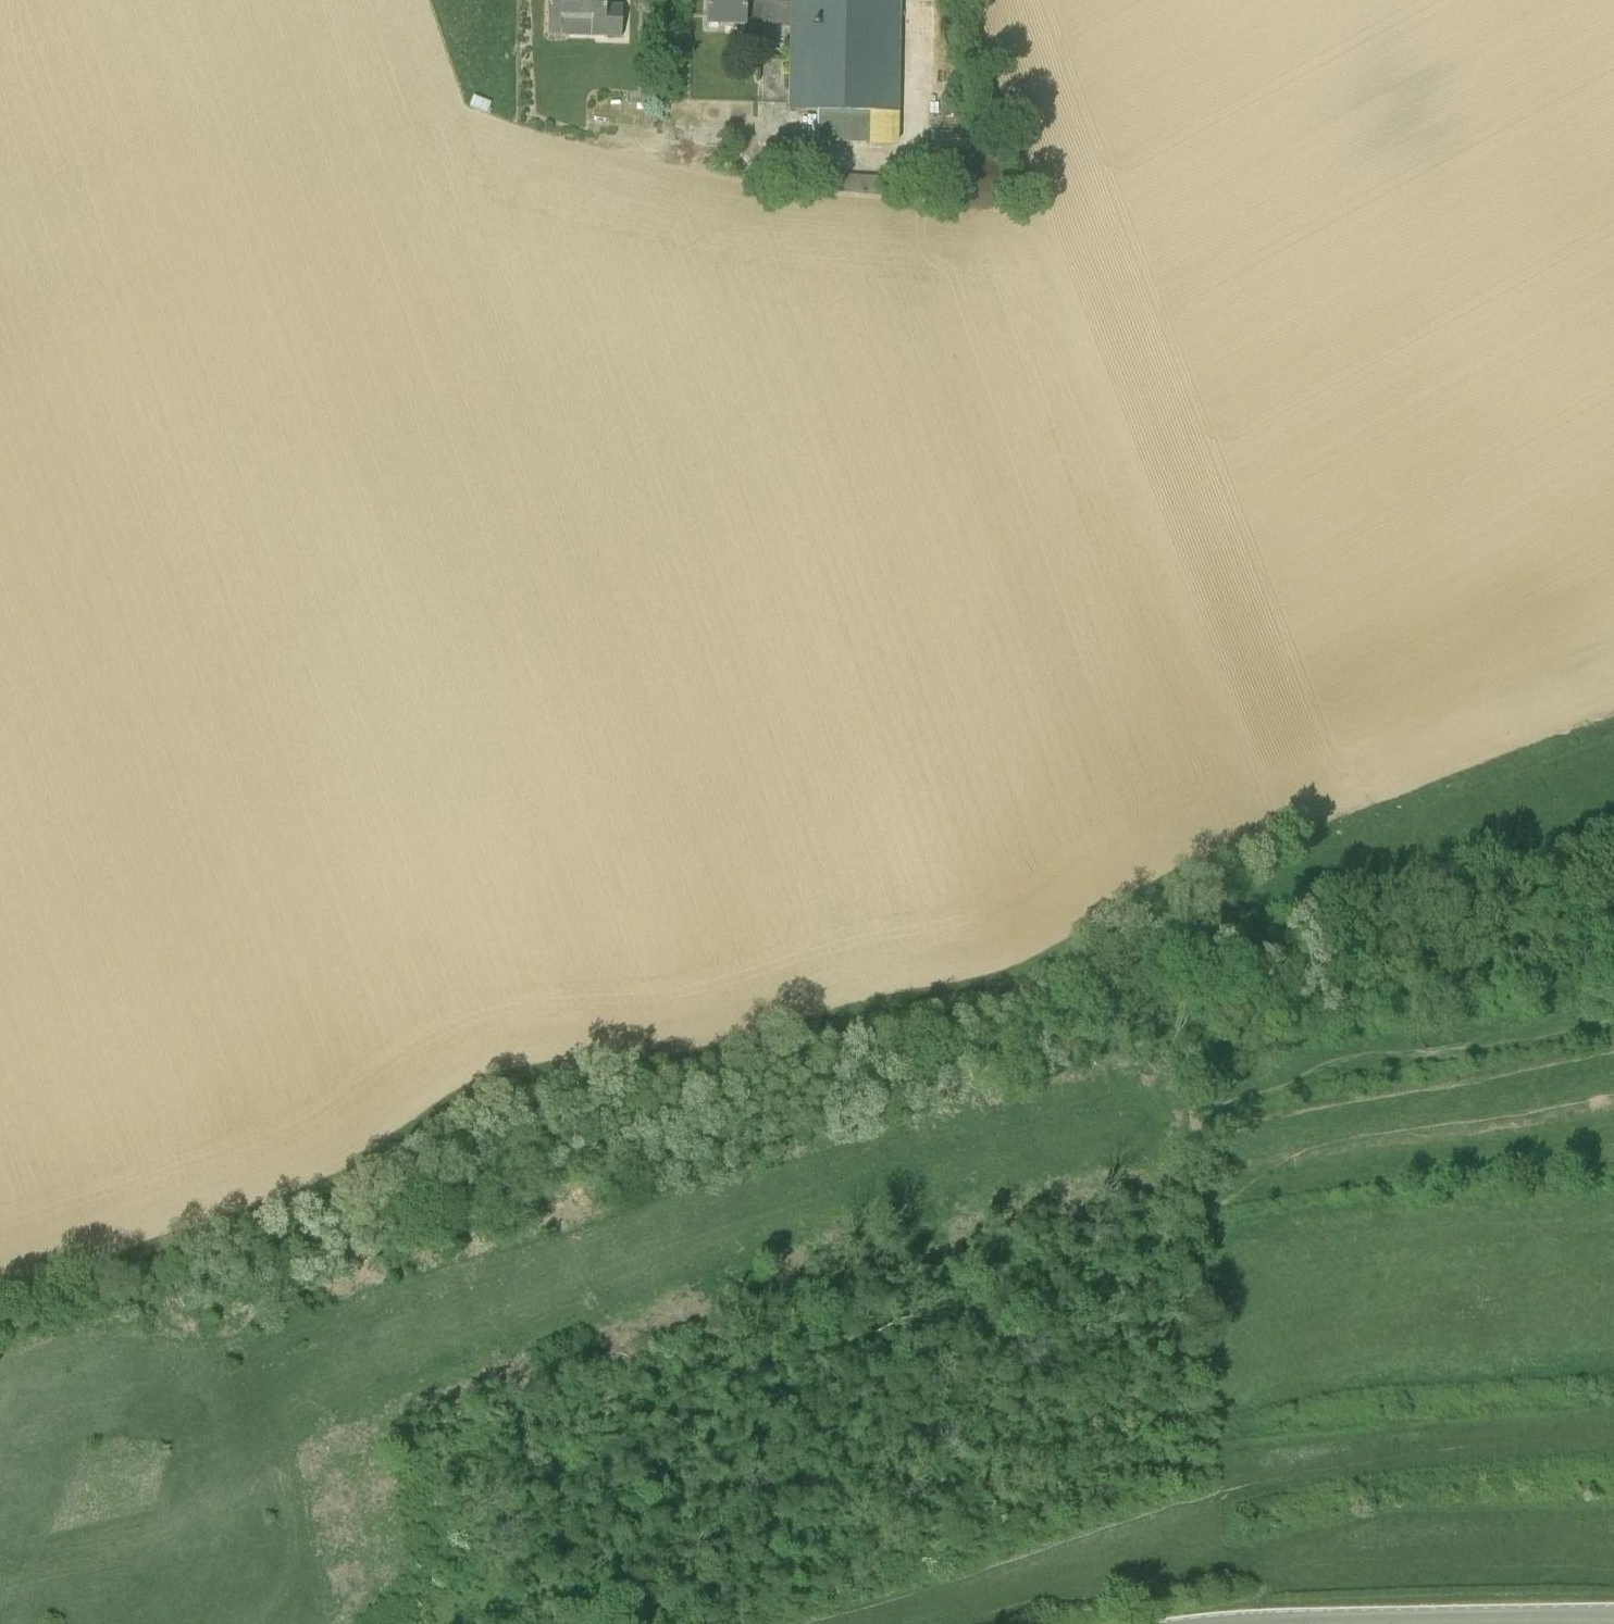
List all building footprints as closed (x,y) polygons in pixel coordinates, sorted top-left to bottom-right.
[(622,8),(606,8),(606,0),(550,0),(549,22),(549,35),(621,37),(622,8)] [(792,25),(791,4),(745,3),(745,0),(708,0),(707,27),(746,27),(746,25),(792,25)] [(900,0),(791,0),(791,4),(792,25),(790,111),(898,113),(900,0)] [(469,107),(488,114),(492,102),(474,95),(469,107)] [(882,195),(882,177),(834,176),(834,194),(882,195)]
